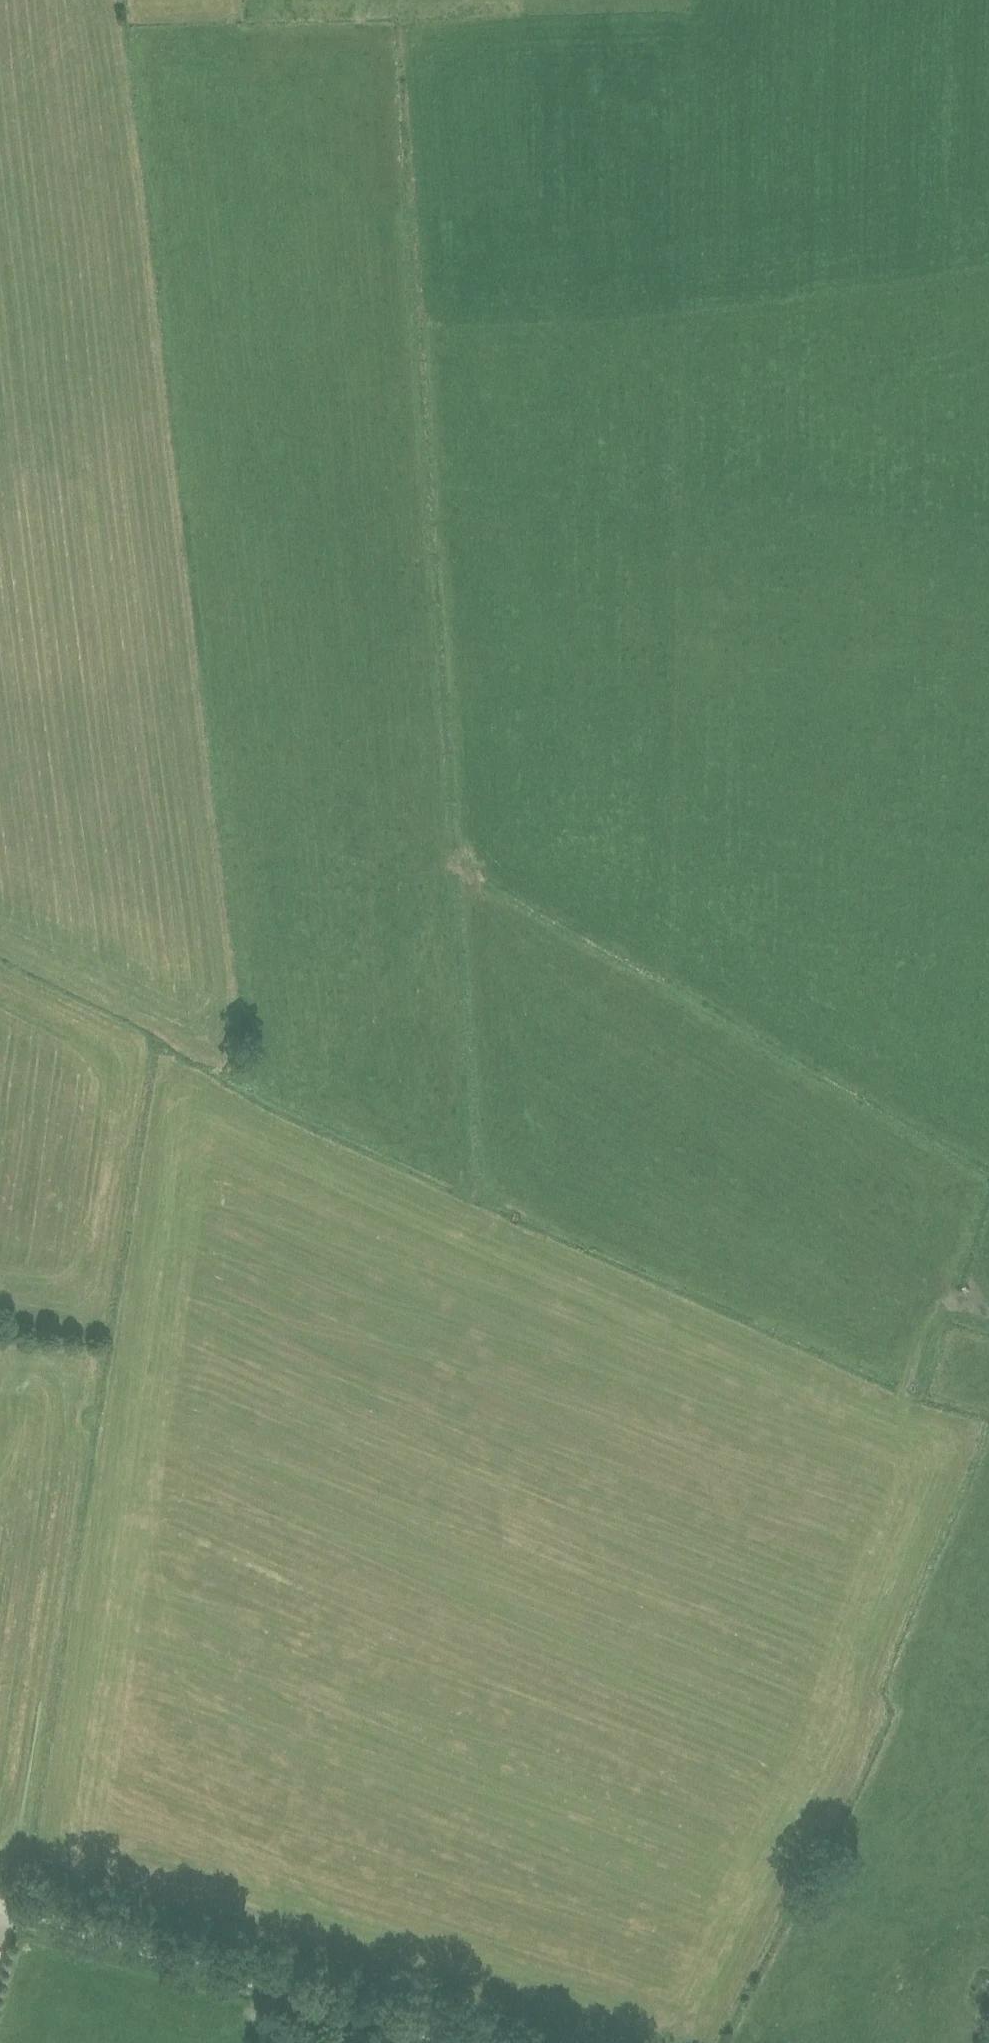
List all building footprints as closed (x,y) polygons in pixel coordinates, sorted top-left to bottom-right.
[(523,188),(523,179),(498,180),(498,189),(523,188)]
